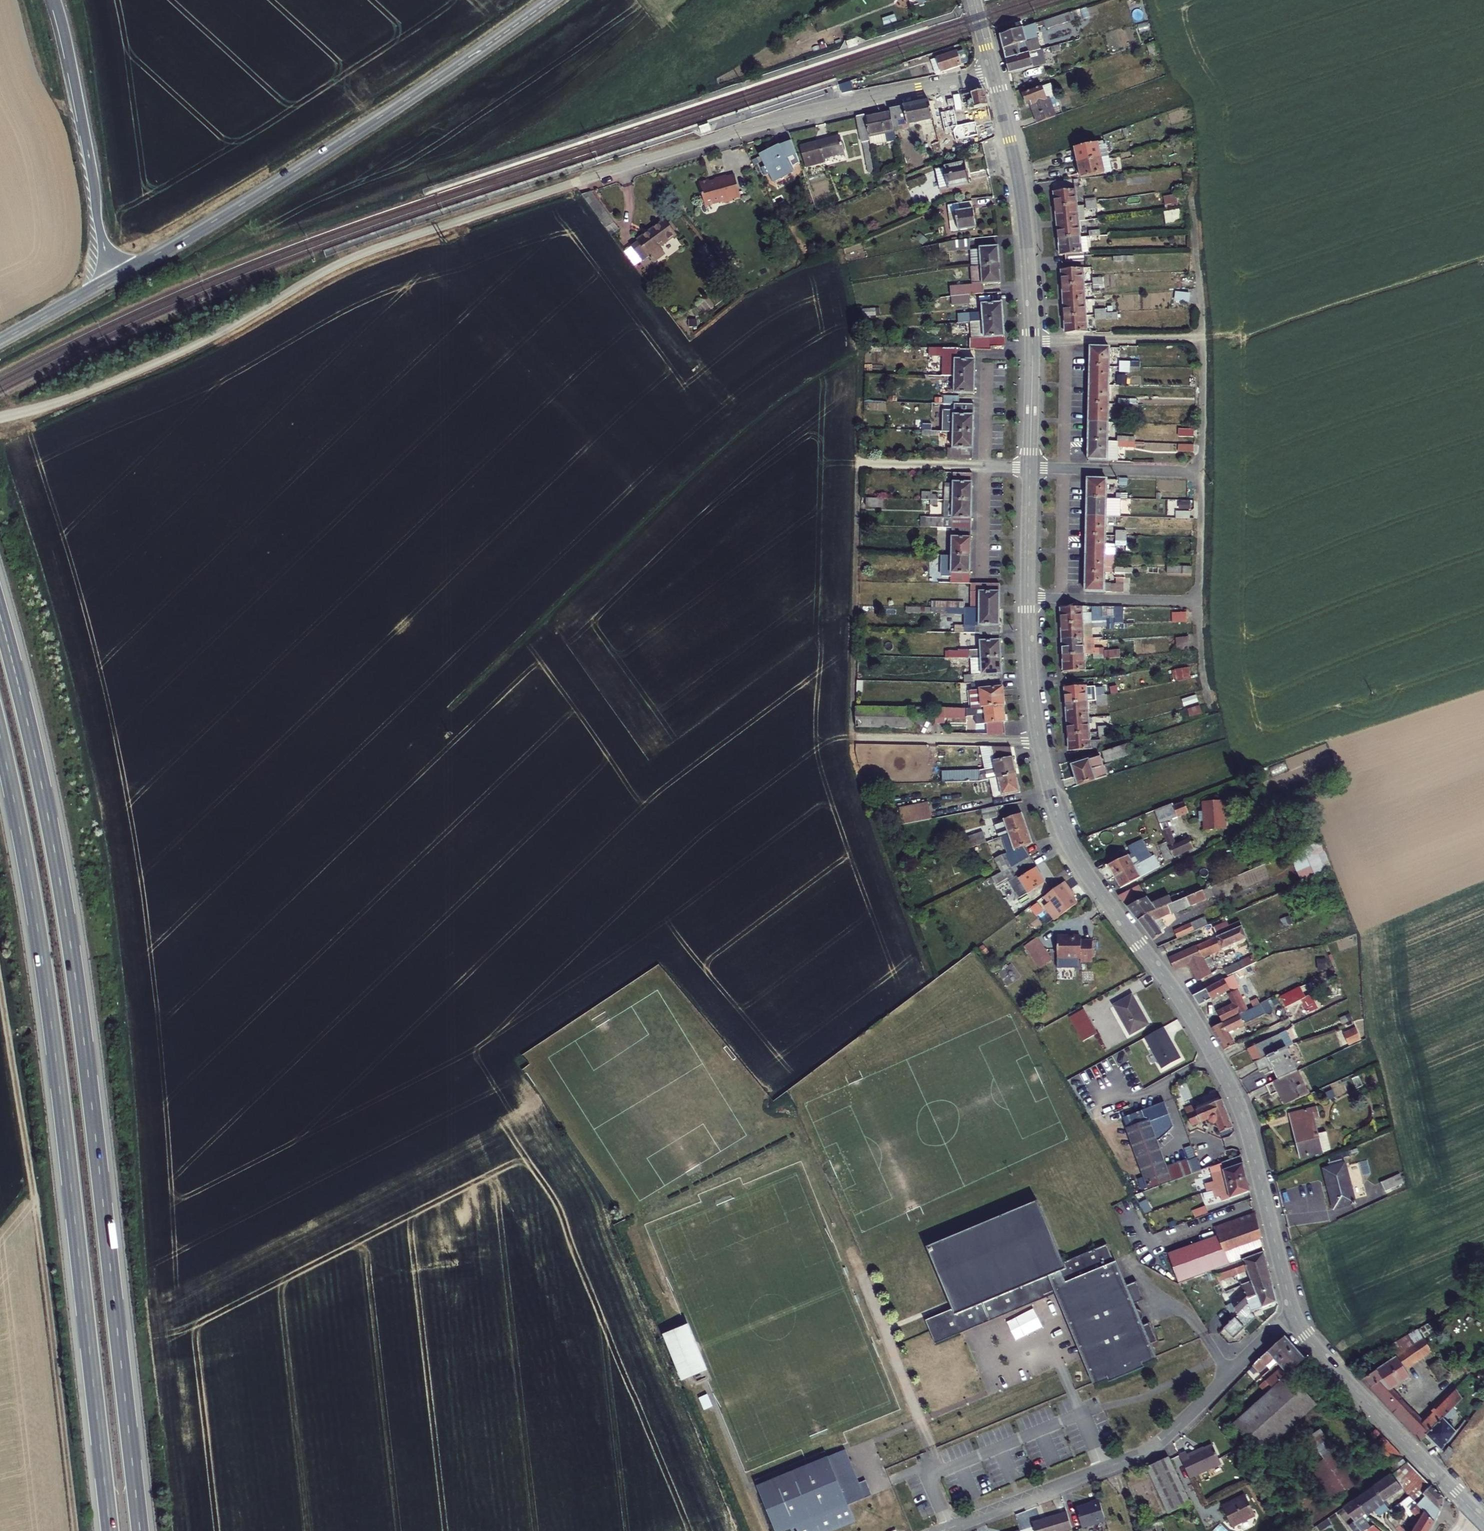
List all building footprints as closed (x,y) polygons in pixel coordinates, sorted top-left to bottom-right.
[(1080,19),(1076,10),(1044,20),(1046,26),(1080,19)] [(999,34),(1004,60),(1044,50),(1035,23),(999,34)] [(1048,56),(1047,49),(1044,50),(1004,60),(1007,73),(1047,63),(1046,56),(1048,56)] [(934,58),(940,74),(962,67),(956,51),(934,58)] [(1021,74),(1008,78),(1010,88),(1024,84),(1021,74)] [(1033,100),(1035,105),(1048,101),(1062,96),(1056,81),(1023,92),(1027,103),(1033,100)] [(977,87),(944,94),(947,106),(963,102),(966,112),(977,108),(983,126),(989,124),(977,87)] [(883,109),(889,131),(927,120),(922,100),(883,109)] [(1055,118),(1048,101),(1035,105),(1042,123),(1055,118)] [(863,139),(889,131),(883,109),(857,116),(863,139)] [(864,173),(872,171),(863,139),(857,116),(849,117),(864,173)] [(819,158),(824,156),(823,154),(837,149),(834,137),(796,147),(797,151),(802,166),(820,161),(819,158)] [(790,154),(797,151),(796,147),(792,139),(785,142),(790,154)] [(1075,148),(1079,163),(1109,157),(1106,144),(1104,144),(1104,141),(1075,148)] [(783,157),(790,154),(785,142),(759,156),(771,180),(789,171),(783,157)] [(1111,168),(1109,157),(1079,163),(1082,177),(1110,172),(1109,168),(1111,168)] [(965,167),(943,173),(948,190),(970,184),(965,167)] [(712,179),(702,182),(708,204),(724,200),(727,202),(733,200),(735,197),(743,195),(738,174),(730,176),(729,174),(717,178),(718,180),(717,181),(713,183),(712,179)] [(1087,180),(1072,181),(1072,188),(1087,187),(1087,180)] [(1181,198),(1179,190),(1166,192),(1167,200),(1181,198)] [(1057,193),(1059,210),(1078,208),(1076,191),(1057,193)] [(1060,225),(1079,222),(1078,208),(1059,210),(1060,225)] [(971,209),(953,210),(953,227),(971,226),(971,209)] [(1179,210),(1164,211),(1165,224),(1181,222),(1179,210)] [(674,234),(666,218),(637,233),(638,236),(630,240),(637,254),(645,249),(650,260),(662,254),(656,243),(674,234)] [(1060,225),(1062,240),(1081,239),(1079,222),(1060,225)] [(950,240),(938,243),(938,252),(968,251),(967,239),(950,240)] [(1083,262),(1081,239),(1062,240),(1064,256),(1068,256),(1069,263),(1083,262)] [(968,251),(969,267),(999,266),(999,250),(968,251)] [(958,297),(968,296),(981,295),(980,286),(1000,285),(999,266),(969,267),(969,288),(958,288),(958,297)] [(1065,271),(1066,286),(1086,285),(1085,269),(1065,271)] [(1191,278),(1179,275),(1177,282),(1189,286),(1191,278)] [(1066,286),(1067,303),(1087,301),(1086,285),(1066,286)] [(1175,292),(1174,301),(1189,303),(1190,293),(1175,292)] [(958,297),(953,298),(954,307),(969,305),(968,296),(958,297)] [(1087,301),(1067,303),(1069,318),(1088,317),(1087,301)] [(983,307),(984,324),(1001,323),(1001,307),(983,307)] [(1088,317),(1069,318),(1070,335),(1089,334),(1088,317)] [(1001,323),(984,324),(971,325),(971,341),(968,341),(968,351),(990,352),(990,348),(1001,348),(1001,323)] [(1090,347),(1090,368),(1109,368),(1110,346),(1090,347)] [(960,351),(943,351),(943,360),(959,360),(960,351)] [(1120,363),(1120,368),(1129,368),(1139,368),(1139,356),(1129,356),(1129,358),(1126,358),(1126,364),(1120,363)] [(973,380),(973,363),(955,363),(954,380),(973,380)] [(1109,368),(1090,368),(1089,386),(1109,386),(1109,368)] [(973,380),(954,380),(953,397),(972,397),(973,380)] [(1089,386),(1089,404),(1108,404),(1109,386),(1089,386)] [(937,399),(937,408),(953,408),(953,400),(937,399)] [(1108,404),(1089,404),(1089,423),(1108,424),(1108,404)] [(972,409),(953,408),(952,436),(971,436),(972,409)] [(1107,443),(1108,424),(1089,423),(1088,442),(1107,443)] [(971,436),(952,436),(951,448),(944,448),(944,461),(970,462),(971,436)] [(1088,442),(1088,461),(1106,461),(1106,462),(1116,462),(1116,447),(1133,448),(1133,444),(1118,443),(1107,443),(1088,442)] [(956,502),(973,502),(973,471),(956,471),(956,488),(948,488),(948,502),(956,502)] [(1087,478),(1086,496),(1105,497),(1106,478),(1087,478)] [(1116,497),(1105,497),(1086,496),(1086,515),(1105,516),(1116,516),(1116,502),(1126,503),(1126,497),(1116,497)] [(883,508),(883,498),(866,498),(866,508),(883,508)] [(956,502),(955,530),(973,530),(973,502),(956,502)] [(1176,509),(1176,517),(1190,517),(1190,510),(1176,509)] [(1086,515),(1086,534),(1104,535),(1105,516),(1086,515)] [(955,530),(955,557),(972,558),(973,530),(955,530)] [(1104,535),(1086,534),(1086,553),(1104,554),(1104,535)] [(1125,544),(1125,535),(1115,535),(1115,544),(1125,544)] [(1104,554),(1086,553),(1086,571),(1104,571),(1104,554)] [(972,558),(955,557),(946,557),(946,585),(972,585),(972,558)] [(1166,566),(1166,573),(1190,574),(1190,567),(1166,566)] [(1104,582),(1104,571),(1086,571),(1085,590),(1122,590),(1122,578),(1124,578),(1124,572),(1114,572),(1114,582),(1104,582)] [(1000,611),(1001,586),(972,585),(971,610),(976,610),(1000,611)] [(1061,609),(1062,625),(1082,625),(1082,615),(1087,614),(1086,609),(1061,609)] [(1092,609),(1093,624),(1103,624),(1103,626),(1107,626),(1107,619),(1103,619),(1102,609),(1092,609)] [(999,634),(1000,611),(976,610),(976,625),(956,625),(956,634),(982,634),(999,634)] [(1188,614),(1173,614),(1173,622),(1188,621),(1188,614)] [(1062,625),(1063,642),(1083,641),(1082,625),(1062,625)] [(982,634),(982,640),(983,656),(1001,652),(999,634),(982,634)] [(1175,637),(1176,650),(1188,650),(1187,637),(1175,637)] [(1063,642),(1063,656),(1084,656),(1094,656),(1104,656),(1104,660),(1122,659),(1121,651),(1104,652),(1103,649),(1094,650),(1093,640),(1083,641),(1063,642)] [(1001,652),(983,656),(986,672),(1003,659),(1001,652)] [(1084,656),(1063,656),(1064,672),(1084,671),(1084,656)] [(1105,671),(1104,660),(1104,656),(1094,656),(1095,671),(1105,671)] [(1005,670),(1003,659),(986,672),(986,674),(1005,670)] [(1176,673),(1177,680),(1191,677),(1189,670),(1176,673)] [(1096,680),(1097,698),(1109,697),(1108,692),(1106,692),(1106,679),(1096,680)] [(1189,685),(1179,687),(1180,693),(1191,691),(1189,685)] [(985,690),(988,706),(1007,704),(1005,687),(985,690)] [(1067,705),(1088,704),(1086,688),(1066,689),(1067,705)] [(1193,696),(1182,699),(1184,710),(1196,707),(1193,696)] [(988,721),(990,734),(1011,735),(1007,704),(988,706),(971,709),(858,706),(858,722),(895,723),(896,717),(915,718),(915,714),(979,716),(980,722),(988,721)] [(1067,705),(1069,721),(1089,719),(1088,704),(1067,705)] [(1198,717),(1196,708),(1184,712),(1186,720),(1198,717)] [(1090,735),(1089,719),(1069,721),(1070,737),(1090,735)] [(1090,743),(1090,735),(1070,737),(1071,753),(1102,750),(1101,742),(1090,743)] [(1100,754),(1104,764),(1128,757),(1125,746),(1100,754)] [(1008,755),(978,754),(980,775),(938,778),(938,788),(979,786),(987,784),(1009,780),(1008,755)] [(1071,768),(1077,788),(1095,783),(1097,782),(1093,768),(1100,765),(1098,759),(1071,768)] [(1105,780),(1100,765),(1093,768),(1097,782),(1105,780)] [(988,799),(1010,798),(1009,780),(987,784),(988,799)] [(1184,808),(1181,801),(1172,805),(1171,803),(1151,810),(1158,827),(1159,830),(1165,828),(1175,825),(1188,819),(1184,808)] [(929,803),(899,806),(900,824),(931,821),(929,803)] [(955,805),(958,816),(969,813),(967,803),(955,805)] [(1223,808),(1202,809),(1203,818),(1199,818),(1199,828),(1203,828),(1204,836),(1224,835),(1223,808)] [(985,821),(983,810),(971,813),(974,824),(985,821)] [(999,838),(1016,831),(1012,818),(994,824),(999,838)] [(1016,831),(999,838),(1005,853),(996,858),(1003,870),(1019,862),(1014,849),(1022,846),(1016,831)] [(970,841),(984,838),(982,833),(969,836),(970,841)] [(1167,835),(1162,836),(1166,849),(1158,852),(1164,867),(1191,853),(1187,844),(1173,850),(1167,835)] [(1314,840),(1286,852),(1299,885),(1327,871),(1314,840)] [(1140,844),(1134,847),(1137,856),(1132,859),(1120,864),(1107,869),(1105,870),(1111,882),(1127,875),(1125,870),(1147,860),(1140,844)] [(1128,849),(1132,859),(1137,856),(1134,847),(1128,849)] [(1104,861),(1107,869),(1120,864),(1117,856),(1104,861)] [(1032,886),(1019,862),(1003,870),(995,875),(1002,887),(1009,883),(1016,895),(1032,886)] [(1236,892),(1272,877),(1266,864),(1230,879),(1236,892)] [(1147,867),(1135,872),(1137,877),(1149,871),(1147,867)] [(1127,875),(1111,882),(1117,894),(1153,875),(1151,870),(1149,871),(1137,877),(1135,872),(1127,875)] [(1078,903),(1062,882),(1060,883),(1040,899),(1056,920),(1078,903)] [(1182,897),(1185,906),(1205,898),(1201,889),(1182,897)] [(1132,893),(1117,901),(1131,919),(1146,913),(1167,904),(1164,898),(1148,905),(1141,896),(1136,898),(1132,893)] [(1173,919),(1180,916),(1188,913),(1185,906),(1182,897),(1167,904),(1146,913),(1133,922),(1150,945),(1166,934),(1157,920),(1171,914),(1173,919)] [(1087,930),(1065,924),(1059,946),(1081,952),(1080,956),(1093,959),(1099,940),(1085,936),(1087,930)] [(1209,936),(1214,946),(1227,940),(1223,930),(1209,936)] [(1191,939),(1187,932),(1176,936),(1180,944),(1191,939)] [(1199,968),(1243,948),(1238,935),(1227,940),(1214,946),(1188,958),(1207,985),(1199,968)] [(1026,946),(1039,965),(1049,958),(1036,939),(1026,946)] [(1188,972),(1196,991),(1207,985),(1188,958),(1165,969),(1173,979),(1188,972)] [(1226,986),(1228,985),(1252,973),(1250,966),(1222,979),(1226,986)] [(1190,1005),(1196,1014),(1227,998),(1229,1001),(1227,1002),(1231,1010),(1215,1018),(1221,1029),(1245,1016),(1228,985),(1226,986),(1190,1005)] [(1282,1009),(1283,1011),(1298,1004),(1303,1016),(1311,1013),(1300,990),(1280,1001),(1284,1008),(1282,1009)] [(1131,997),(1113,1007),(1129,1034),(1147,1024),(1131,997)] [(1079,1012),(1065,1021),(1079,1044),(1093,1036),(1079,1012)] [(1259,1023),(1253,1012),(1221,1029),(1208,1036),(1221,1057),(1233,1051),(1227,1039),(1259,1023)] [(1350,1024),(1331,1033),(1336,1043),(1354,1033),(1350,1024)] [(1165,1030),(1146,1041),(1165,1075),(1184,1064),(1177,1052),(1174,1052),(1171,1045),(1172,1043),(1165,1030)] [(1338,1049),(1357,1040),(1354,1033),(1336,1043),(1338,1049)] [(1244,1054),(1250,1066),(1280,1051),(1281,1051),(1274,1037),(1244,1054)] [(1338,1049),(1342,1056),(1361,1047),(1357,1040),(1338,1049)] [(1365,1056),(1361,1047),(1342,1056),(1346,1065),(1365,1056)] [(1280,1051),(1250,1066),(1255,1077),(1262,1073),(1264,1077),(1269,1074),(1271,1077),(1288,1067),(1280,1051)] [(1288,1067),(1271,1077),(1273,1082),(1291,1073),(1288,1067)] [(1261,1088),(1264,1095),(1294,1080),(1291,1073),(1273,1082),(1261,1088)] [(1275,1092),(1280,1103),(1301,1093),(1294,1080),(1264,1095),(1265,1097),(1275,1092)] [(1194,1108),(1183,1113),(1189,1124),(1205,1117),(1207,1121),(1213,1118),(1219,1130),(1233,1124),(1219,1096),(1194,1108)] [(1180,1104),(1181,1107),(1183,1113),(1194,1108),(1190,1099),(1180,1104)] [(1308,1116),(1313,1115),(1311,1107),(1284,1114),(1296,1157),(1317,1151),(1308,1116)] [(1166,1183),(1168,1189),(1195,1176),(1188,1162),(1164,1173),(1158,1153),(1177,1138),(1167,1114),(1149,1123),(1150,1127),(1127,1133),(1144,1190),(1166,1183)] [(1212,1179),(1216,1187),(1248,1172),(1245,1152),(1215,1166),(1220,1175),(1212,1179)] [(1343,1164),(1324,1169),(1329,1189),(1325,1190),(1329,1208),(1352,1203),(1343,1164)] [(1223,1201),(1251,1188),(1248,1172),(1216,1187),(1223,1201)] [(1397,1174),(1379,1181),(1383,1190),(1401,1182),(1397,1174)] [(1141,1364),(1153,1359),(1147,1346),(1155,1343),(1147,1324),(1138,1328),(1137,1323),(1140,1320),(1139,1314),(1136,1311),(1131,1311),(1129,1306),(1141,1300),(1133,1282),(1121,1287),(1102,1246),(1059,1265),(1032,1204),(922,1252),(949,1313),(922,1325),(932,1346),(956,1335),(958,1338),(969,1334),(968,1330),(975,1327),(976,1330),(988,1326),(987,1322),(994,1319),(995,1323),(1007,1318),(1005,1315),(1012,1312),(1014,1315),(1025,1310),(1024,1307),(1031,1304),(1033,1307),(1044,1302),(1043,1299),(1061,1291),(1070,1312),(1063,1315),(1094,1385),(1106,1380),(1108,1385),(1143,1369),(1141,1364)] [(1206,1206),(1194,1208),(1195,1214),(1207,1212),(1206,1206)] [(1226,1247),(1211,1253),(1213,1259),(1207,1261),(1212,1273),(1213,1272),(1264,1253),(1256,1210),(1219,1229),(1226,1247)] [(1213,1259),(1211,1253),(1171,1268),(1181,1285),(1212,1273),(1207,1261),(1213,1259)] [(1240,1272),(1242,1281),(1232,1285),(1234,1292),(1227,1298),(1235,1312),(1233,1314),(1235,1317),(1246,1307),(1246,1303),(1245,1300),(1272,1290),(1264,1253),(1213,1272),(1217,1280),(1240,1272)] [(1232,1340),(1241,1332),(1253,1319),(1249,1315),(1276,1305),(1272,1290),(1245,1300),(1246,1303),(1246,1307),(1235,1317),(1221,1329),(1232,1340)] [(1434,1328),(1430,1321),(1419,1327),(1422,1335),(1434,1328)] [(687,1325),(664,1334),(682,1378),(704,1368),(687,1325)] [(1393,1352),(1401,1348),(1422,1335),(1419,1327),(1389,1346),(1393,1352)] [(971,1334),(980,1363),(1000,1357),(991,1328),(971,1334)] [(1409,1361),(1429,1348),(1422,1335),(1401,1348),(1409,1361)] [(1278,1365),(1295,1350),(1283,1339),(1253,1367),(1259,1373),(1273,1360),(1278,1365)] [(1401,1348),(1393,1352),(1401,1365),(1409,1361),(1401,1348)] [(1306,1360),(1295,1350),(1278,1365),(1284,1372),(1270,1385),(1275,1390),(1291,1375),(1306,1360)] [(1407,1372),(1401,1365),(1393,1352),(1357,1374),(1390,1410),(1395,1405),(1396,1393),(1387,1384),(1407,1372)] [(1268,1396),(1235,1424),(1261,1453),(1317,1403),(1291,1375),(1275,1390),(1268,1396)] [(1275,1390),(1270,1385),(1266,1381),(1260,1386),(1268,1396),(1275,1390)] [(1445,1408),(1455,1398),(1449,1385),(1417,1418),(1408,1409),(1398,1418),(1417,1439),(1423,1433),(1445,1408)] [(709,1393),(699,1396),(704,1407),(713,1403),(709,1393)] [(1408,1409),(1396,1393),(1395,1405),(1390,1410),(1398,1418),(1408,1409)] [(1445,1408),(1423,1433),(1436,1448),(1450,1431),(1441,1420),(1448,1412),(1445,1408)] [(1400,1467),(1407,1461),(1376,1430),(1366,1441),(1392,1467),(1396,1463),(1400,1467)] [(1307,1459),(1336,1499),(1358,1483),(1329,1443),(1307,1459)] [(1177,1458),(1187,1478),(1218,1463),(1210,1445),(1184,1457),(1182,1453),(1177,1458)] [(1451,1451),(1443,1445),(1439,1450),(1446,1457),(1451,1451)] [(809,1470),(832,1530),(838,1530),(834,1519),(866,1508),(848,1457),(809,1470)] [(1336,1499),(1307,1459),(1299,1464),(1328,1504),(1336,1499)] [(1163,1514),(1172,1511),(1187,1506),(1167,1460),(1145,1469),(1163,1514)] [(1408,1497),(1434,1522),(1439,1513),(1442,1495),(1409,1463),(1393,1477),(1402,1489),(1408,1497)] [(793,1530),(832,1530),(809,1470),(774,1482),(793,1530)] [(1383,1504),(1385,1510),(1397,1502),(1393,1495),(1402,1489),(1393,1477),(1373,1490),(1383,1504)] [(774,1482),(757,1488),(772,1530),(793,1530),(774,1482)] [(1356,1501),(1365,1515),(1375,1508),(1379,1515),(1385,1510),(1383,1504),(1373,1490),(1356,1501)] [(1408,1497),(1400,1505),(1419,1523),(1413,1530),(1429,1530),(1430,1529),(1434,1522),(1408,1497)] [(1076,1504),(1081,1527),(1106,1521),(1100,1498),(1076,1504)] [(1244,1499),(1221,1509),(1230,1530),(1231,1530),(1254,1521),(1244,1499)] [(1345,1509),(1354,1522),(1365,1515),(1356,1501),(1345,1509)] [(1067,1512),(1032,1522),(1035,1530),(1070,1530),(1073,1530),(1067,1512)]
